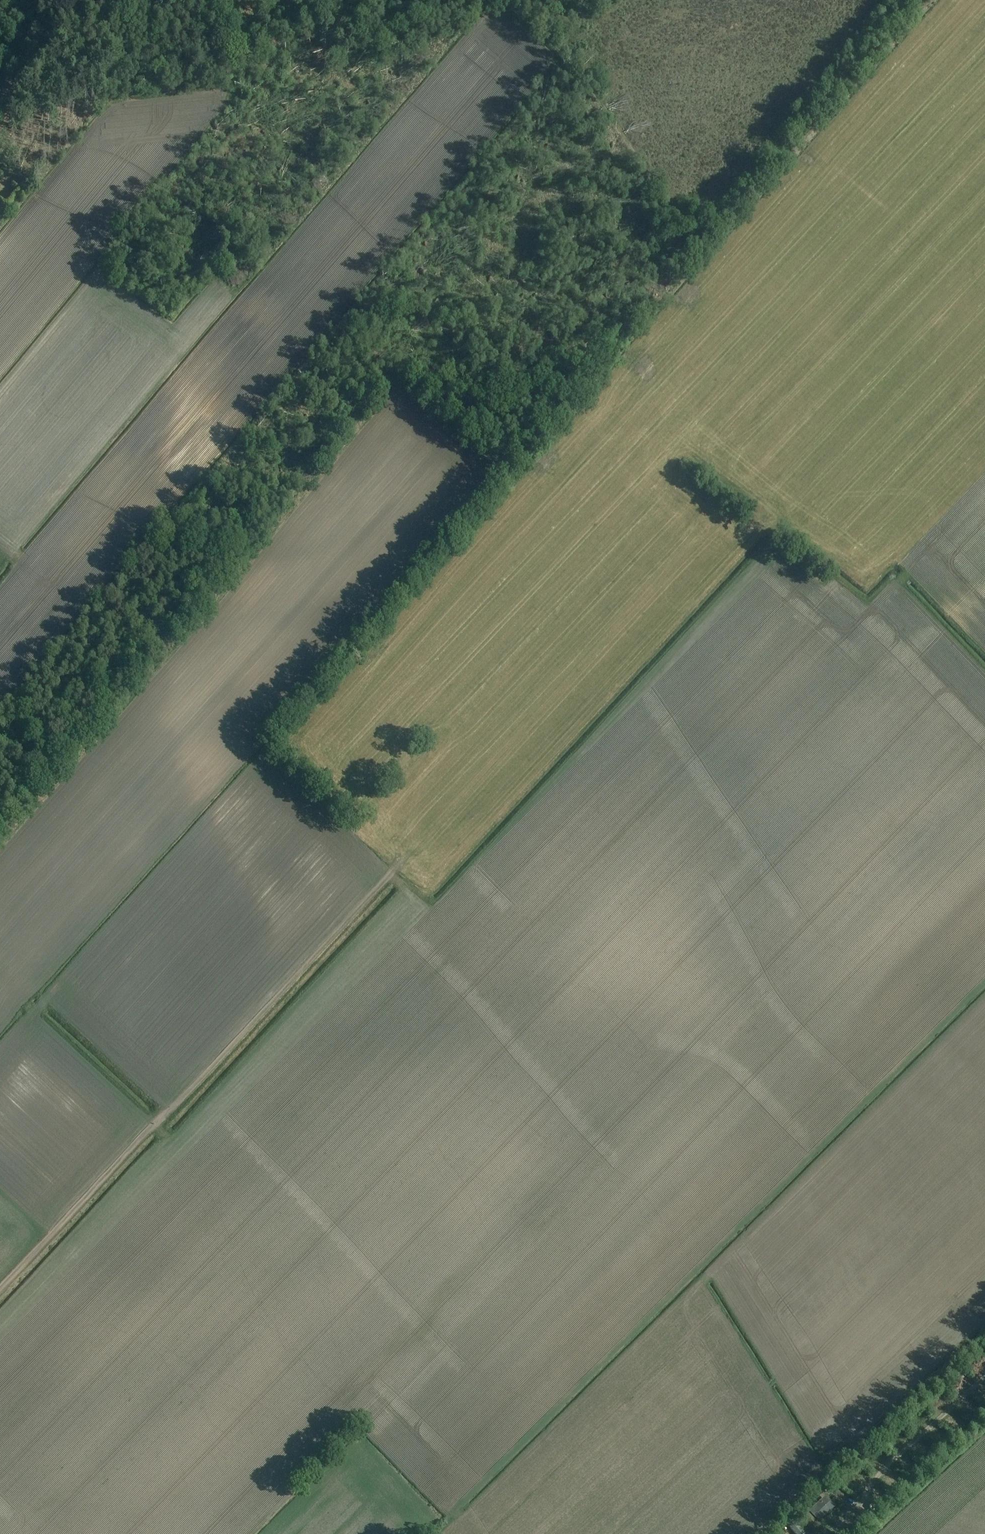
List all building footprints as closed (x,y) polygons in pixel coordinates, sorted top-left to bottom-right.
[(818,1522),(835,1507),(825,1496),(809,1512),(818,1522)]
